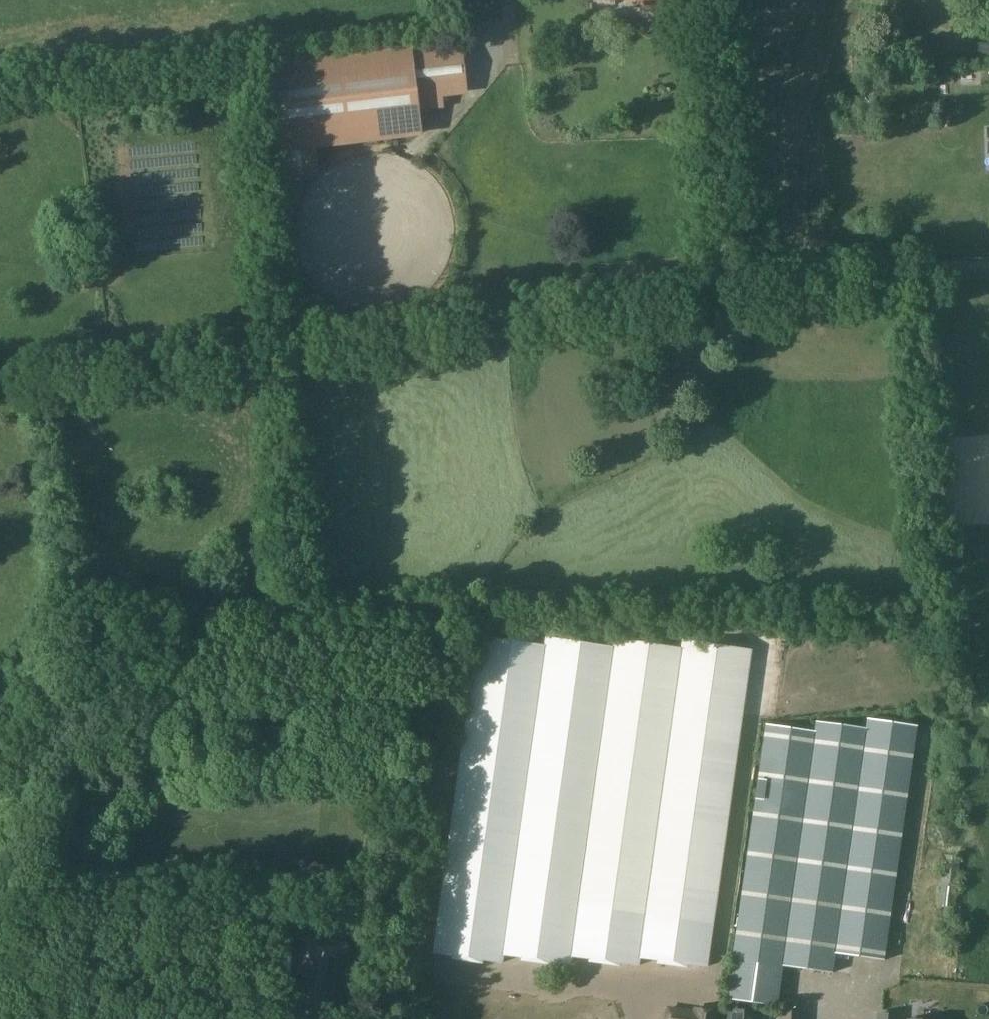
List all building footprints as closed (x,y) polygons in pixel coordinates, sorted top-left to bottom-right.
[(413,45),(265,63),(279,178),(320,173),(317,150),(423,137),(419,109),(445,106),(444,96),(468,93),(462,44),(413,49),(413,45)] [(977,46),(978,59),(988,59),(988,46),(977,46)] [(604,721),(612,648),(545,638),(544,644),(478,634),(429,953),(500,963),(501,951),(566,961),(599,720),(604,721)] [(613,648),(612,648),(604,721),(599,720),(566,961),(568,961),(570,951),(636,961),(637,952),(703,962),(750,653),(683,643),(681,654),(613,644),(613,648)] [(765,725),(731,961),(783,966),(833,973),(836,953),(885,960),(918,726),(869,719),(868,728),(818,721),(816,732),(765,725)] [(953,907),(953,906),(959,857),(943,855),(937,905),(942,906),(953,907)] [(953,907),(942,906),(941,918),(958,919),(959,907),(953,906),(953,907)] [(352,947),(303,940),(298,975),(327,979),(325,995),(345,997),(352,947)] [(731,961),(726,999),(777,1006),(783,966),(731,961)] [(717,1013),(697,1010),(697,1013),(669,1008),(667,1018),(716,1018),(717,1013)] [(776,1010),(776,1018),(803,1018),(803,1011),(776,1010)] [(727,1011),(727,1018),(755,1018),(755,1012),(727,1011)]
